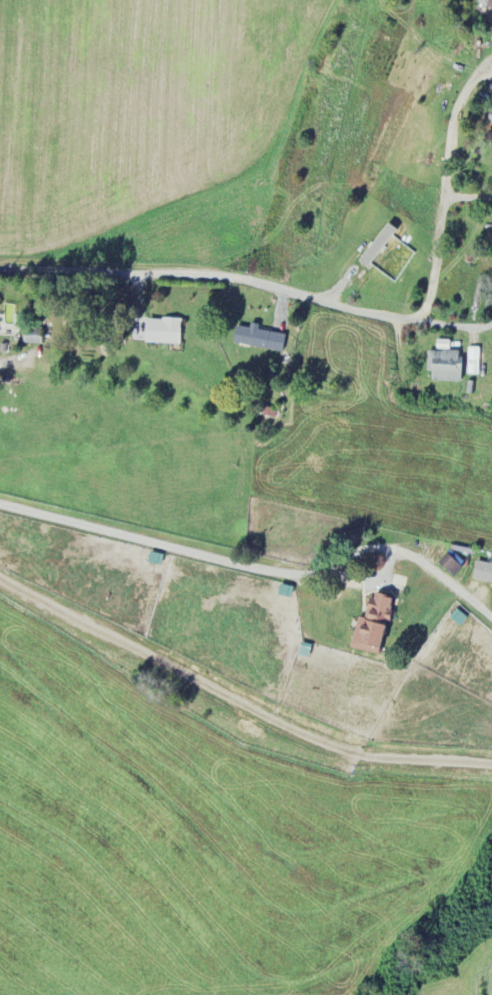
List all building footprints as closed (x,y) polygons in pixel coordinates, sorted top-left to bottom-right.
[(478,6),(491,10),(491,0),(479,0),(478,6)] [(359,265),(368,271),(394,230),(385,224),(359,265)] [(181,322),(146,320),(145,344),(180,346),(181,322)] [(259,326),(250,325),(250,330),(236,327),(233,345),(282,353),(285,336),(258,332),(259,326)] [(23,345),(42,345),(42,329),(24,329),(23,345)] [(468,376),(480,376),(479,349),(467,349),(468,376)] [(461,353),(427,352),(427,373),(431,373),(431,383),(460,383),(461,353)] [(464,564),(449,551),(438,564),(453,577),(464,564)] [(491,584),(491,566),(475,564),(473,582),(491,584)] [(277,596),(290,599),(292,588),(279,586),(277,596)] [(351,650),(380,656),(392,597),(371,593),(368,610),(366,620),(357,619),(351,650)]
